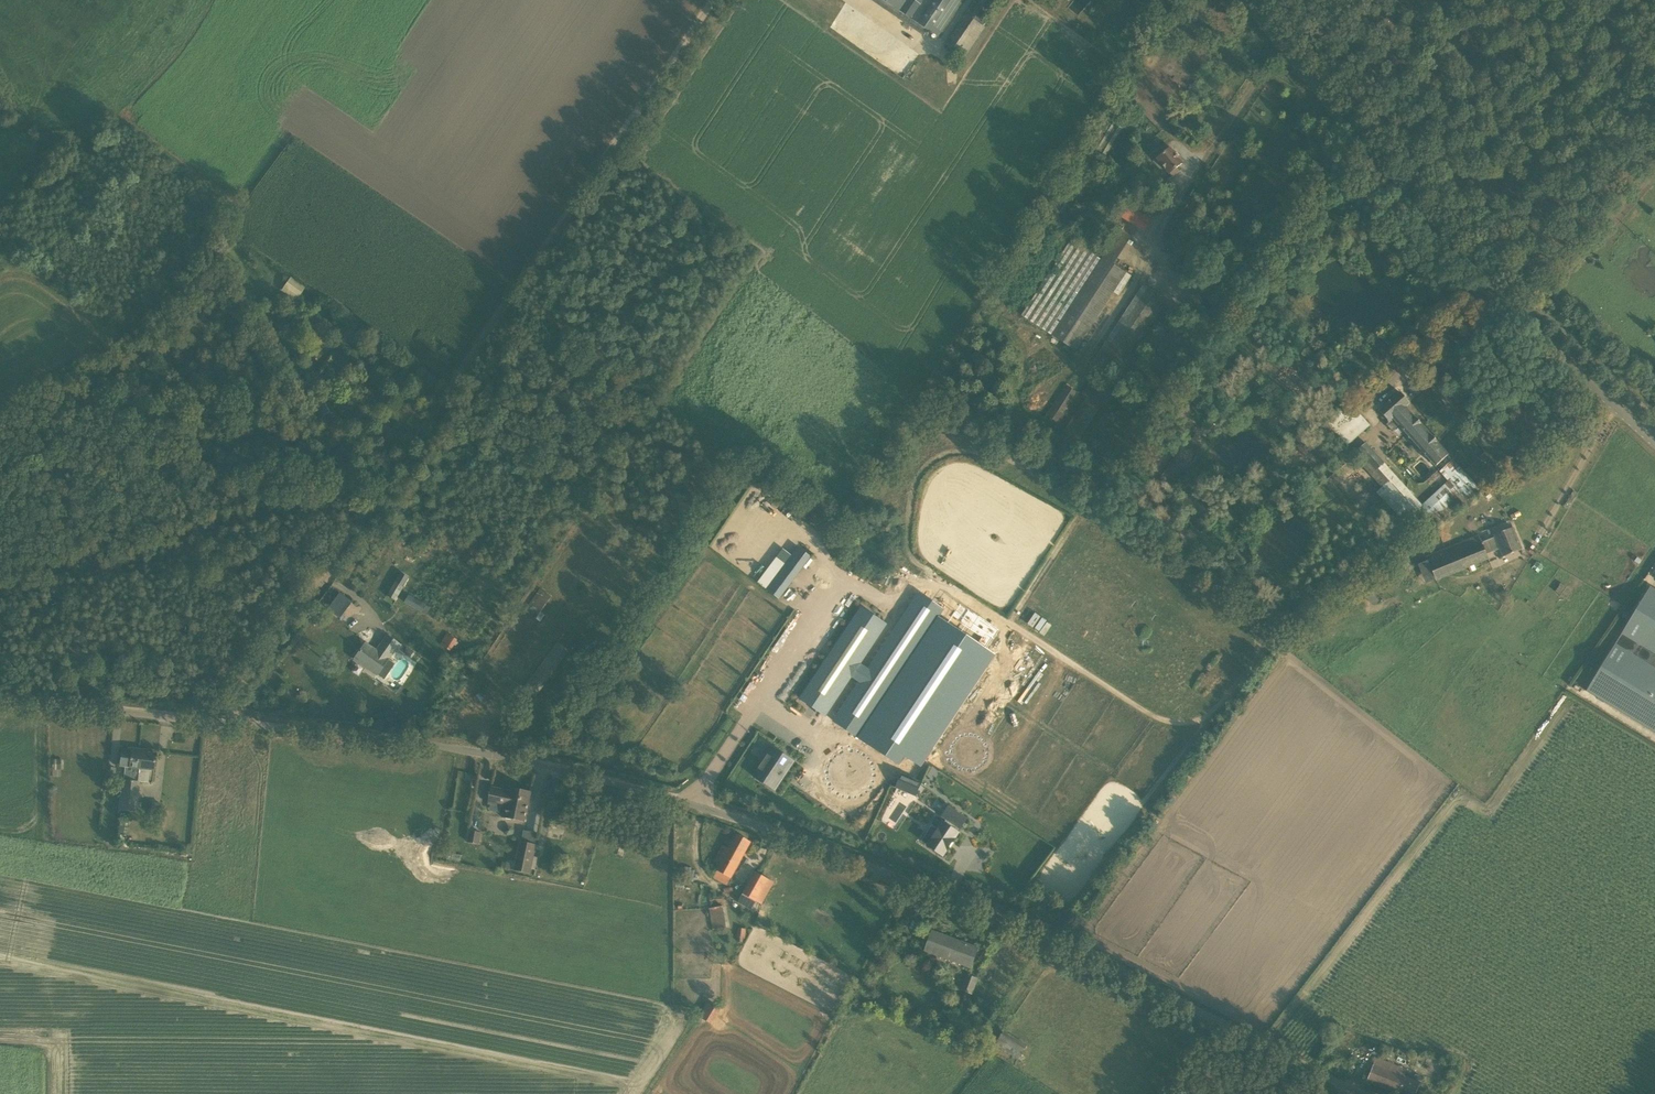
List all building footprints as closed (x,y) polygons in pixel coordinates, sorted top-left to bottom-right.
[(928,31),(938,37),(963,0),(871,0),(924,36),(928,31)] [(864,17),(859,13),(850,7),(844,4),(831,22),(846,31),(879,55),(892,36),(886,32),(887,31),(865,16),(864,17)] [(1177,168),(1182,164),(1167,144),(1157,152),(1160,157),(1158,159),(1173,177),(1179,171),(1177,168)] [(1169,203),(1178,190),(1173,186),(1164,200),(1169,203)] [(1149,216),(1154,209),(1135,197),(1131,204),(1149,216)] [(1131,206),(1123,217),(1144,232),(1152,221),(1131,206)] [(1075,350),(1106,303),(1126,272),(1114,264),(1131,237),(1119,230),(1101,259),(1071,240),(1023,316),(1075,350)] [(296,300),(306,286),(291,276),(281,290),(296,300)] [(1139,341),(1167,299),(1144,284),(1094,361),(1123,380),(1146,345),(1139,341)] [(289,364),(280,347),(271,352),(280,369),(289,364)] [(331,361),(337,365),(345,371),(350,364),(336,354),(331,361)] [(422,372),(418,377),(433,387),(437,382),(422,372)] [(1046,414),(1057,421),(1077,391),(1066,384),(1046,414)] [(1435,467),(1449,455),(1406,407),(1410,404),(1400,392),(1379,411),(1389,422),(1387,424),(1393,431),(1399,426),(1435,467)] [(1350,403),(1327,423),(1319,430),(1340,453),(1370,426),(1350,403)] [(1090,433),(1095,437),(1106,422),(1110,425),(1115,418),(1105,411),(1090,433)] [(1422,504),(1366,442),(1352,455),(1382,487),(1377,492),(1412,529),(1423,521),(1428,527),(1466,500),(1468,502),(1481,490),(1450,455),(1435,468),(1447,481),(1422,504)] [(1436,580),(1449,575),(1488,559),(1487,554),(1499,549),(1503,557),(1522,549),(1513,527),(1494,535),(1482,543),(1479,535),(1427,557),(1436,580)] [(793,556),(787,565),(768,590),(781,600),(813,557),(800,547),(793,556)] [(759,584),(768,590),(793,556),(784,549),(759,584)] [(409,578),(399,573),(385,598),(395,603),(407,583),(409,578)] [(1651,587),(1588,690),(1654,730),(1654,668),(1652,666),(1654,661),(1654,589),(1651,587)] [(542,611),(553,596),(541,588),(525,609),(541,621),(546,614),(542,611)] [(408,595),(404,602),(421,611),(425,604),(408,595)] [(923,596),(838,724),(902,766),(907,758),(924,769),(999,656),(990,650),(1006,625),(967,599),(950,624),(941,618),(946,611),(923,596)] [(885,623),(863,609),(802,700),(824,715),(885,623)] [(536,697),(569,650),(570,651),(586,627),(574,618),(558,641),(530,679),(524,688),(536,697)] [(447,633),(440,644),(450,650),(457,639),(447,633)] [(354,659),(377,675),(384,679),(394,664),(387,659),(393,651),(395,652),(400,645),(387,636),(376,651),(365,643),(354,659)] [(775,790),(794,761),(769,745),(760,758),(764,761),(754,776),(775,790)] [(131,749),(131,751),(122,750),(120,766),(125,767),(120,811),(135,812),(139,782),(138,782),(140,768),(154,770),(155,754),(141,752),(141,750),(131,749)] [(856,791),(862,787),(867,782),(869,776),(870,769),(867,760),(865,757),(860,752),(854,750),(847,749),(840,751),(834,756),(830,761),(828,768),(828,776),(831,782),(836,788),(842,791),(850,792),(856,791)] [(61,760),(52,761),(52,772),(61,771),(61,760)] [(104,782),(114,783),(116,769),(105,768),(104,782)] [(916,779),(896,770),(890,784),(916,795),(922,782),(916,779)] [(488,803),(505,807),(503,818),(524,822),(531,792),(512,788),(511,792),(492,788),(488,803)] [(152,803),(151,811),(161,812),(162,804),(152,803)] [(942,855),(947,848),(947,849),(953,839),(958,832),(956,831),(959,827),(961,828),(967,819),(949,806),(942,815),(948,820),(946,824),(944,822),(939,829),(932,838),(933,839),(928,845),(942,855)] [(523,840),(536,843),(539,832),(525,830),(523,840)] [(471,831),(470,834),(469,843),(478,845),(481,833),(471,831)] [(727,885),(751,842),(737,834),(729,849),(723,845),(715,860),(721,864),(714,878),(727,885)] [(521,842),(521,844),(516,871),(530,874),(535,844),(521,842)] [(762,904),(774,882),(755,872),(743,894),(738,903),(751,910),(756,901),(762,904)] [(727,928),(723,906),(709,908),(713,930),(727,928)] [(738,927),(736,937),(738,937),(737,941),(743,942),(744,938),(745,938),(747,929),(738,927)] [(971,967),(978,948),(932,931),(925,950),(971,967)] [(967,975),(962,990),(955,1008),(965,1012),(977,979),(967,975)] [(714,1024),(723,1007),(708,1000),(700,1017),(714,1024)] [(1027,1046),(1004,1030),(995,1044),(1017,1059),(1027,1046)] [(1400,1093),(1416,1093),(1421,1083),(1399,1075),(1402,1068),(1376,1058),(1367,1081),(1400,1093)]
